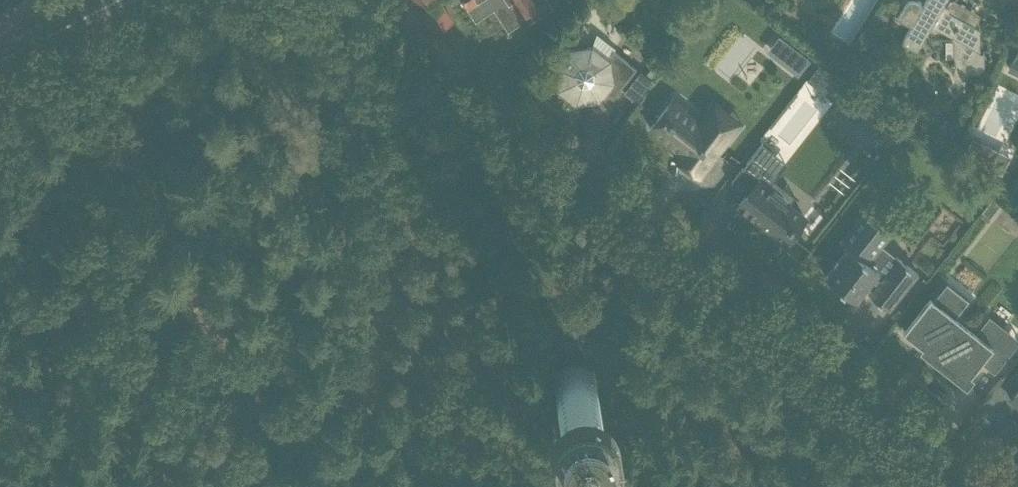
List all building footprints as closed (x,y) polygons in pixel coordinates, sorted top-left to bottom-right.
[(439,0),(413,0),(422,13),(440,1),(439,0)] [(468,8),(480,0),(463,0),(468,8)] [(518,19),(520,23),(527,18),(533,27),(563,7),(559,0),(506,0),(518,19)] [(892,20),(908,30),(902,41),(918,50),(932,25),(952,37),(951,39),(953,40),(953,54),(954,60),(955,64),(953,67),(953,74),(955,77),(957,78),(961,79),(965,78),(969,74),(975,74),(979,73),(983,68),(984,65),(983,53),(980,53),(980,29),(975,26),(979,18),(955,3),(954,3),(953,3),(951,3),(950,3),(949,4),(948,5),(945,11),(941,9),(946,0),(903,0),(892,20)] [(576,104),(598,101),(605,92),(613,98),(636,69),(614,51),(607,59),(592,47),(569,49),(556,67),(558,90),(576,104)] [(1009,71),(1017,75),(1017,52),(1009,71)] [(796,55),(787,67),(797,76),(807,63),(796,55)] [(819,62),(806,79),(816,87),(829,70),(819,62)] [(652,66),(646,74),(653,79),(659,71),(652,66)] [(673,98),(649,127),(678,150),(688,157),(683,164),(699,176),(731,135),(705,115),(699,122),(683,109),(685,108),(673,98)] [(972,138),(963,156),(987,168),(1001,174),(1009,157),(996,150),(972,138)] [(749,158),(730,182),(746,194),(737,205),(741,208),(740,209),(745,213),(746,212),(748,214),(748,215),(752,219),(753,218),(784,242),(804,217),(788,204),(794,196),(773,180),(769,185),(756,175),(762,167),(774,152),(761,142),(749,158)] [(991,198),(981,211),(989,218),(1000,205),(991,198)] [(846,248),(825,275),(855,299),(866,286),(870,289),(867,293),(889,310),(918,273),(881,244),(892,230),(865,209),(839,242),(846,248)] [(933,299),(929,297),(902,331),(905,334),(921,347),(919,350),(920,351),(922,347),(965,381),(970,374),(980,362),(992,372),(994,373),(1016,345),(1000,333),(987,349),(973,338),(978,332),(977,331),(975,333),(955,317),(968,300),(946,282),(933,299)] [(576,407),(580,407),(582,406),(585,405),(587,404),(589,402),(591,401),(592,399),(593,398),(594,395),(595,393),(596,390),(596,388),(596,385),(596,382),(595,380),(595,378),(593,375),(592,373),(590,371),(588,369),(586,368),(583,366),(581,366),(578,365),(575,365),(573,365),(570,365),(568,366),(565,367),(563,368),(561,370),(559,372),(557,374),(556,377),(555,378),(554,381),(554,382),(554,385),(555,393),(557,397),(561,403),(568,406),(576,407)] [(1010,377),(1017,384),(1017,366),(1010,377)]
